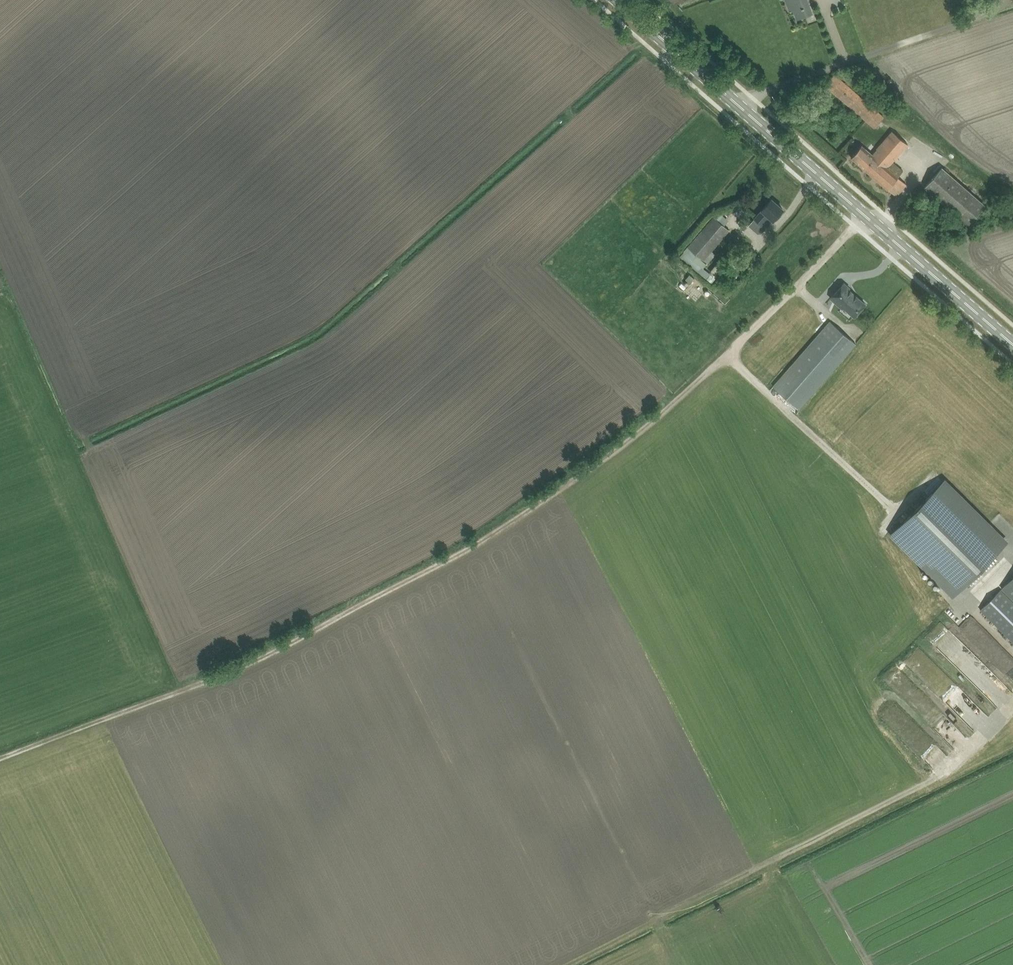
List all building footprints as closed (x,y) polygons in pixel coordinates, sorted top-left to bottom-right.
[(788,4),(792,3),(794,8),(797,18),(805,15),(812,12),(809,3),(808,0),(786,0),(788,4)] [(825,85),(872,125),(875,127),(884,117),(834,74),(825,85)] [(893,162),(909,145),(894,132),(874,154),(862,144),(851,157),(888,189),(903,171),(893,162)] [(942,167),(932,179),(925,187),(968,224),(985,204),(942,167)] [(755,218),(749,225),(758,233),(762,233),(774,219),(783,209),(772,198),(762,209),(755,218)] [(716,254),(712,251),(730,230),(714,216),(683,251),(703,268),(706,264),(707,265),(716,254)] [(742,272),(753,259),(744,251),(731,264),(736,268),(737,267),(742,272)] [(865,304),(849,289),(850,288),(844,282),(831,298),(843,308),(844,307),(855,316),(865,304)] [(857,344),(829,320),(772,386),(800,410),(857,344)] [(1009,541),(990,521),(945,477),(889,534),(924,569),(953,597),(1009,541)] [(980,610),(1012,643),(1012,576),(980,610)]
